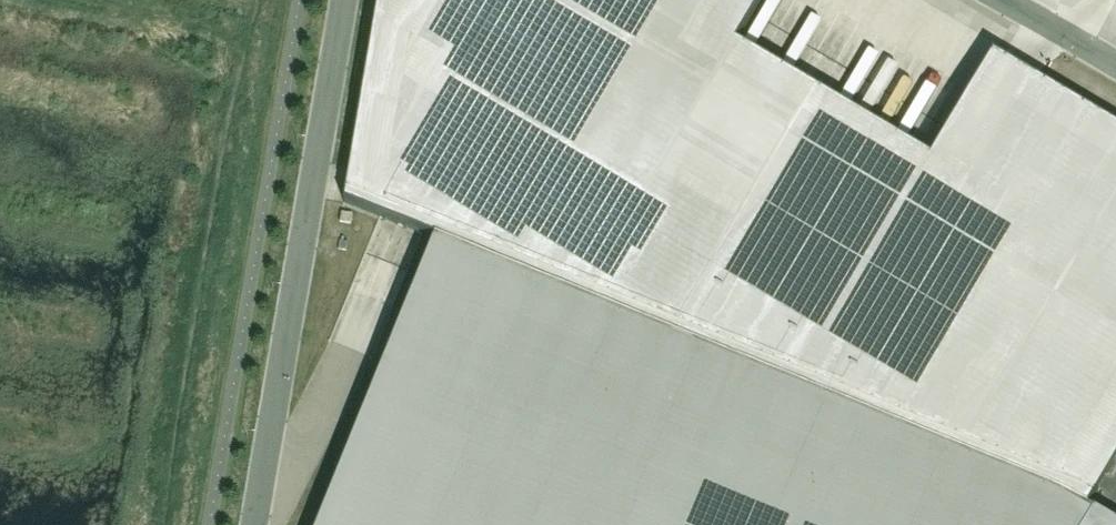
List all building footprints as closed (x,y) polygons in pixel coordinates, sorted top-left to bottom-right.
[(318,524),(1115,524),(1115,523),(1093,509),(1092,511),(1087,508),(1115,459),(1115,126),(993,53),(930,158),(737,44),(762,0),(378,0),(350,167),(344,201),(434,238),(318,524)]
